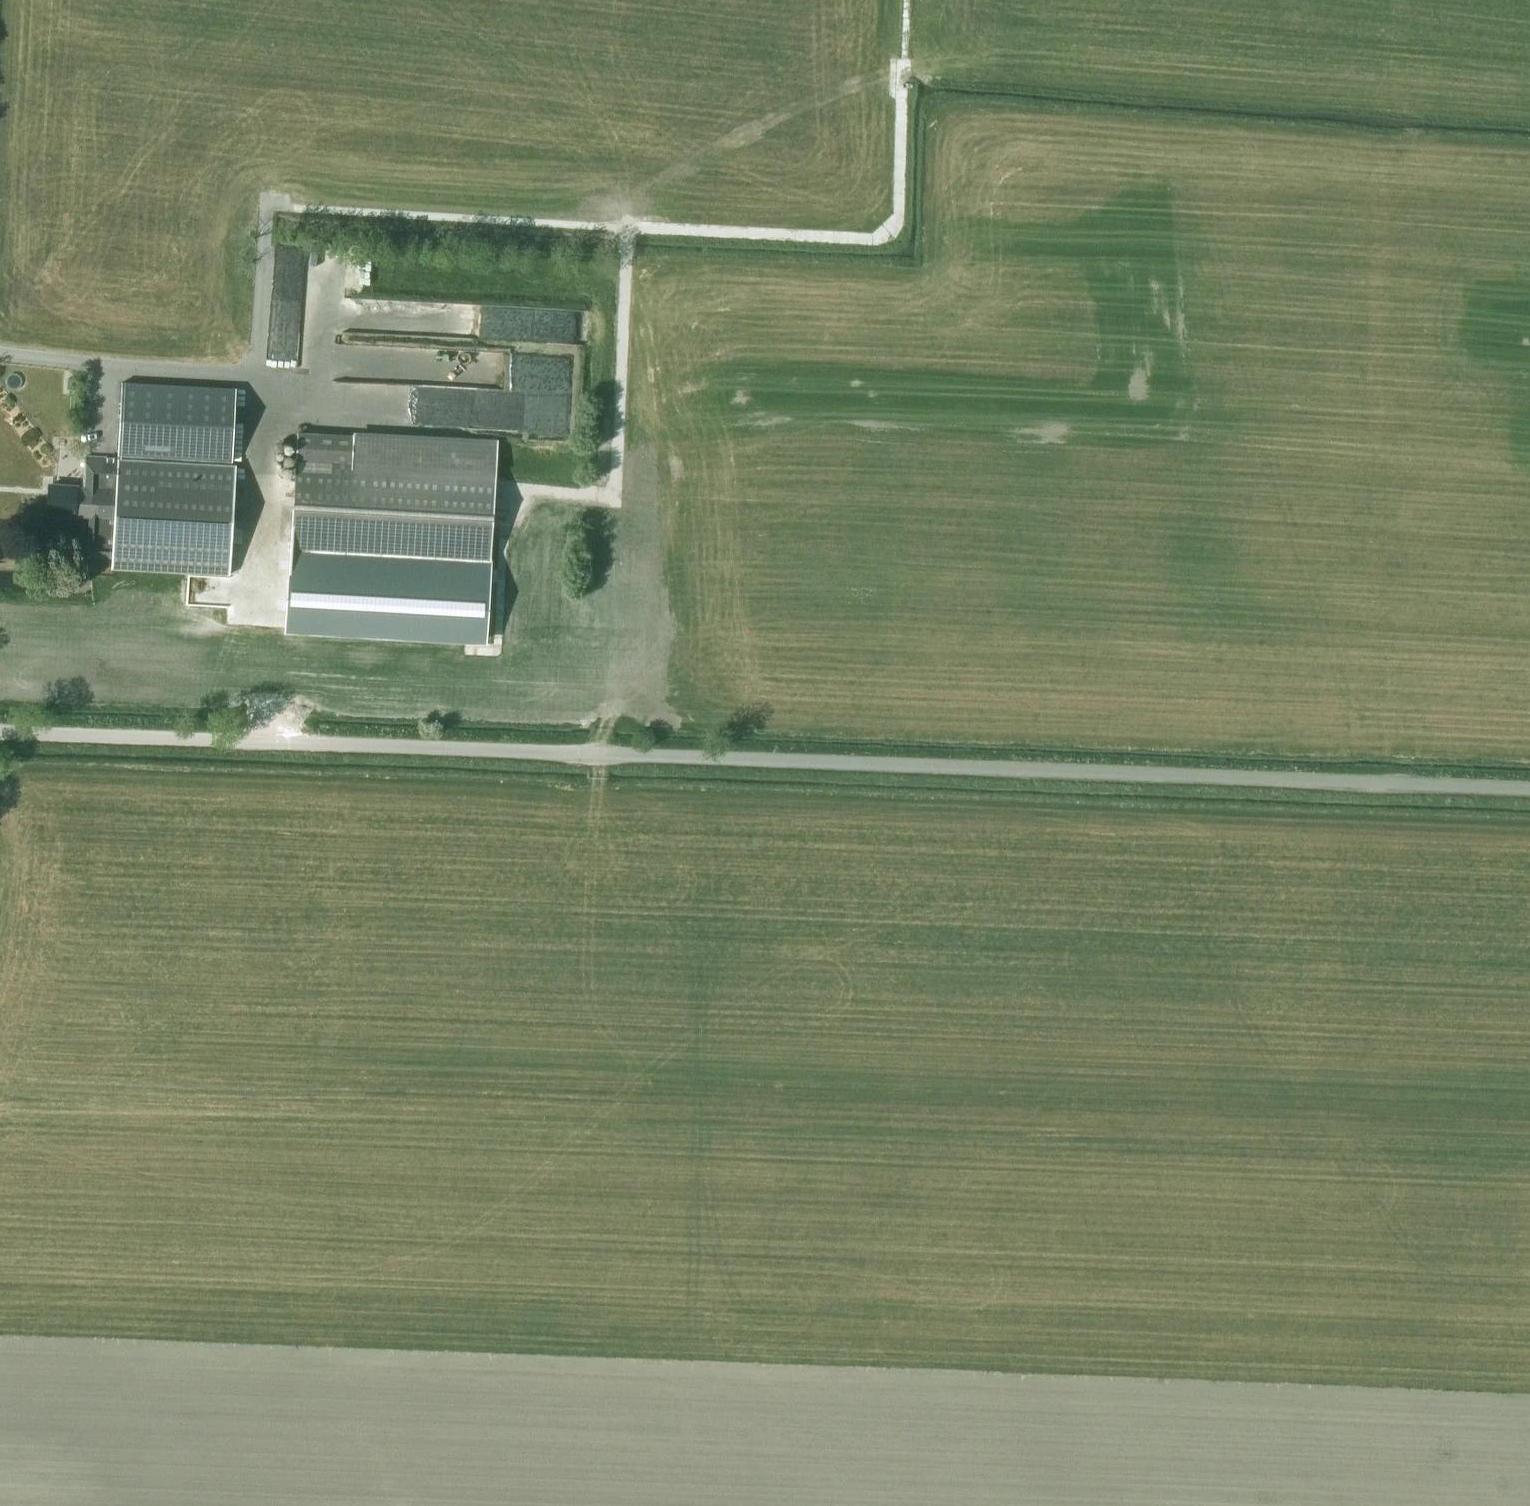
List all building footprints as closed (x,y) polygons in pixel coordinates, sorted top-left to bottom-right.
[(279,245),(271,362),(301,364),(309,247),(279,245)] [(585,340),(586,308),(566,307),(565,340),(585,340)] [(235,388),(121,382),(118,454),(232,461),(235,388)] [(497,445),(297,432),(290,547),(490,560),(497,445)] [(84,487),(48,485),(47,514),(90,516),(88,556),(112,557),(112,568),(229,575),(235,465),(86,456),(84,487)]
